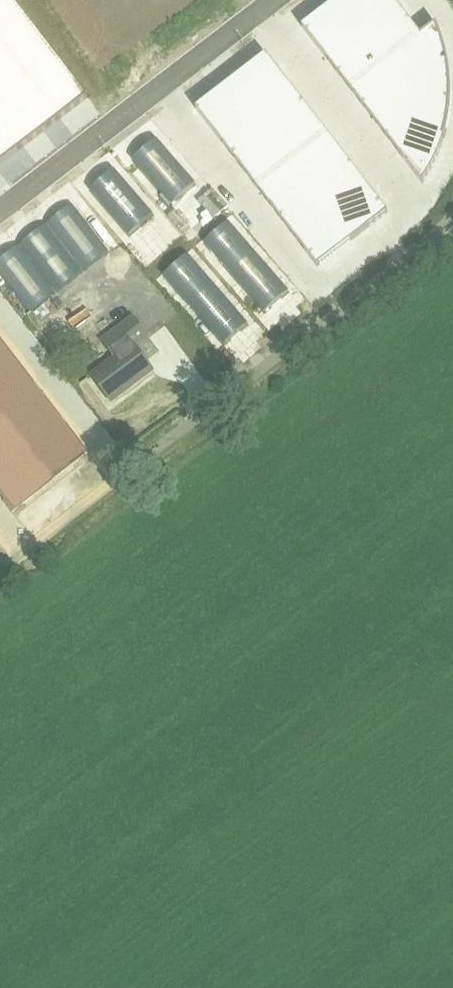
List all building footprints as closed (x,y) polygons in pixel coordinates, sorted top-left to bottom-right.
[(87,98),(13,0),(0,0),(0,165),(87,98)] [(302,26),(423,183),(426,177),(430,171),(433,164),(436,158),(439,151),(442,144),(444,137),(446,130),(447,123),(449,116),(449,109),(450,102),(450,95),(450,87),(450,80),(450,73),(449,66),(447,59),(446,51),(444,44),(442,38),(439,31),(437,24),(421,36),(393,0),(336,0),(302,26)] [(267,54),(197,108),(318,266),(389,212),(267,54)] [(156,138),(132,159),(171,204),(195,183),(156,138)] [(113,170),(89,190),(128,236),(153,215),(113,170)] [(72,203),(45,224),(83,271),(109,251),(72,203)] [(230,222),(205,244),(264,314),(289,292),(230,222)] [(45,224),(18,245),(55,293),(83,271),(45,224)] [(0,259),(0,276),(29,313),(55,293),(18,245),(0,259)] [(189,255),(164,276),(224,346),(249,325),(189,255)] [(111,402),(153,370),(133,344),(136,342),(138,345),(148,338),(132,317),(102,341),(115,358),(91,376),(93,378),(101,388),(111,402)] [(11,512),(88,452),(0,338),(0,498),(11,512)]
